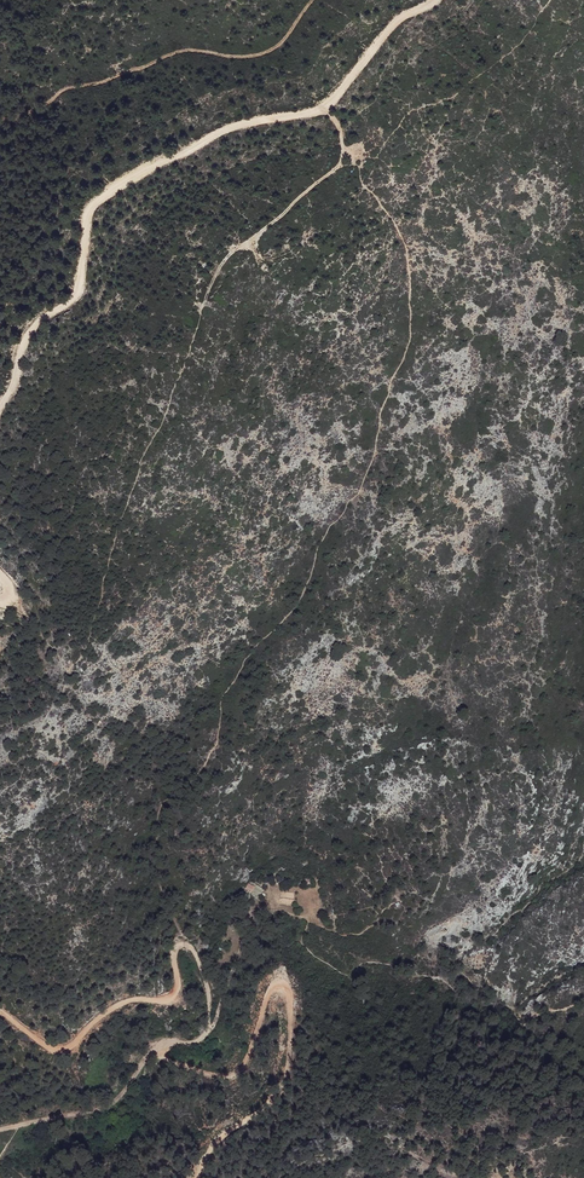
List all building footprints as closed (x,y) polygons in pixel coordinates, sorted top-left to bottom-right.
[(249,893),(256,887),(251,884),(244,890),(249,893)]
